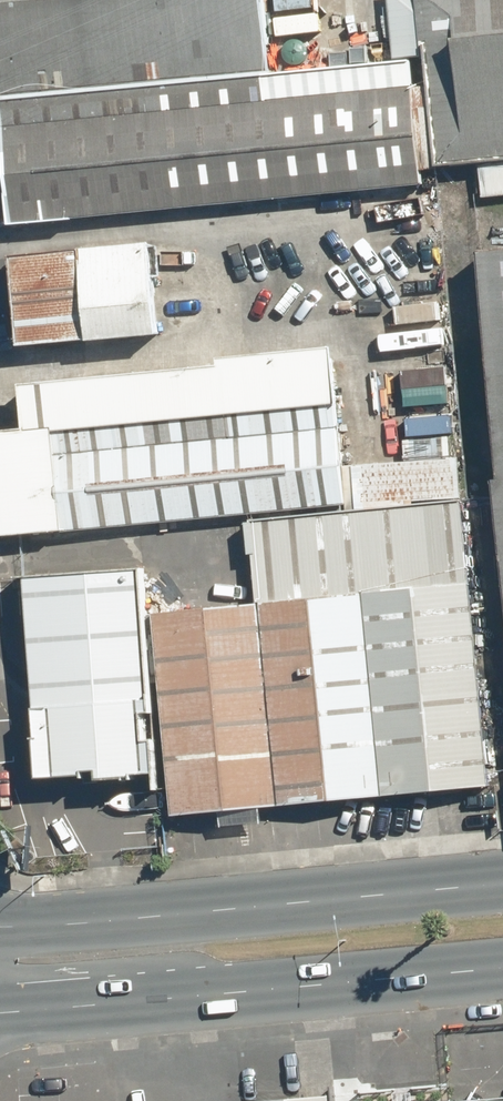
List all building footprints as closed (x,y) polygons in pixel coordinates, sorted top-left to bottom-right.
[(276,77),(269,0),(0,0),(0,102),(276,77)] [(440,163),(502,158),(502,0),(426,0),(440,163)] [(0,102),(0,114),(10,223),(423,185),(412,65),(276,77),(0,102)] [(156,240),(14,253),(23,344),(164,331),(156,240)] [(485,254),(502,453),(502,253),(485,254)] [(5,535),(338,505),(324,351),(27,377),(32,423),(0,426),(0,483),(5,535)] [(348,507),(471,496),(467,451),(344,462),(348,507)] [(187,609),(151,612),(170,817),(236,811),(349,801),(444,793),(497,788),(472,509),(261,528),(262,538),(267,602),(246,604),(187,609)] [(143,566),(25,577),(44,784),(162,774),(143,566)] [(459,1093),(459,1100),(502,1100),(502,1090),(459,1093)] [(459,1093),(367,1100),(459,1100),(459,1093)]
